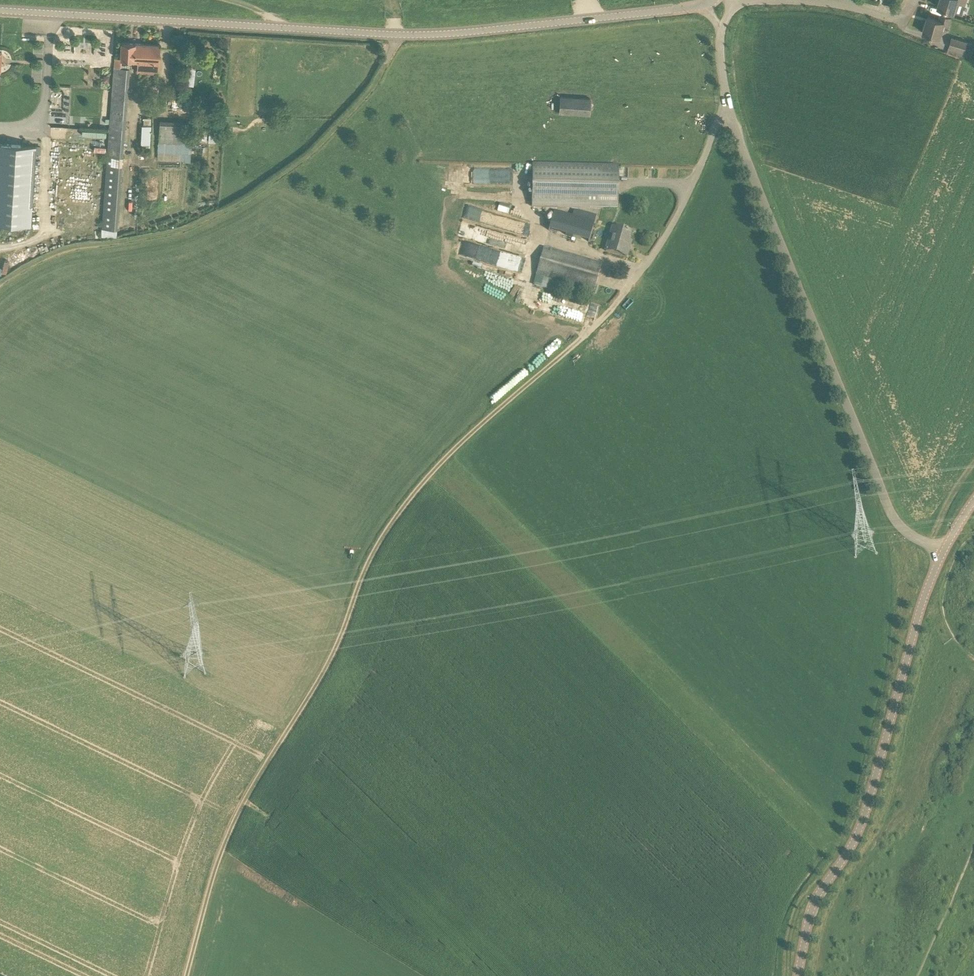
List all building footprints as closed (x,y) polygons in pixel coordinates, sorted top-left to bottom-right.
[(938,7),(962,14),(967,0),(940,0),(938,7)] [(923,32),(940,38),(945,24),(950,25),(952,17),(940,13),(938,19),(928,16),(923,32)] [(948,52),(970,58),(973,46),(973,44),(967,42),(968,41),(952,37),(948,52)] [(159,72),(160,55),(160,45),(135,43),(122,42),(121,58),(122,58),(135,59),(135,61),(139,61),(138,71),(159,72)] [(115,58),(108,157),(123,158),(130,68),(122,68),(122,58),(121,58),(115,58)] [(560,113),(589,115),(590,99),(561,97),(560,113)] [(160,123),(159,152),(184,153),(185,139),(187,140),(188,127),(183,127),(183,125),(160,123)] [(143,124),(142,143),(151,143),(152,124),(143,124)] [(217,142),(218,128),(210,128),(209,141),(217,142)] [(32,225),(37,146),(0,144),(0,224),(32,225)] [(532,207),(608,208),(618,209),(619,167),(533,165),(532,207)] [(497,180),(496,169),(473,170),(474,183),(494,182),(494,180),(497,180)] [(513,234),(517,221),(472,207),(468,222),(463,220),(459,234),(472,238),(477,222),(513,234)] [(557,211),(552,230),(593,242),(599,220),(590,217),(591,215),(574,210),(572,215),(557,211)] [(631,233),(622,230),(612,227),(605,251),(627,257),(630,247),(628,246),(631,233)] [(602,264),(593,261),(544,248),(536,276),(537,276),(535,282),(544,285),(546,278),(594,292),(602,264)] [(505,253),(500,265),(520,272),(524,259),(505,253)] [(548,312),(575,320),(579,308),(552,300),(548,312)]
